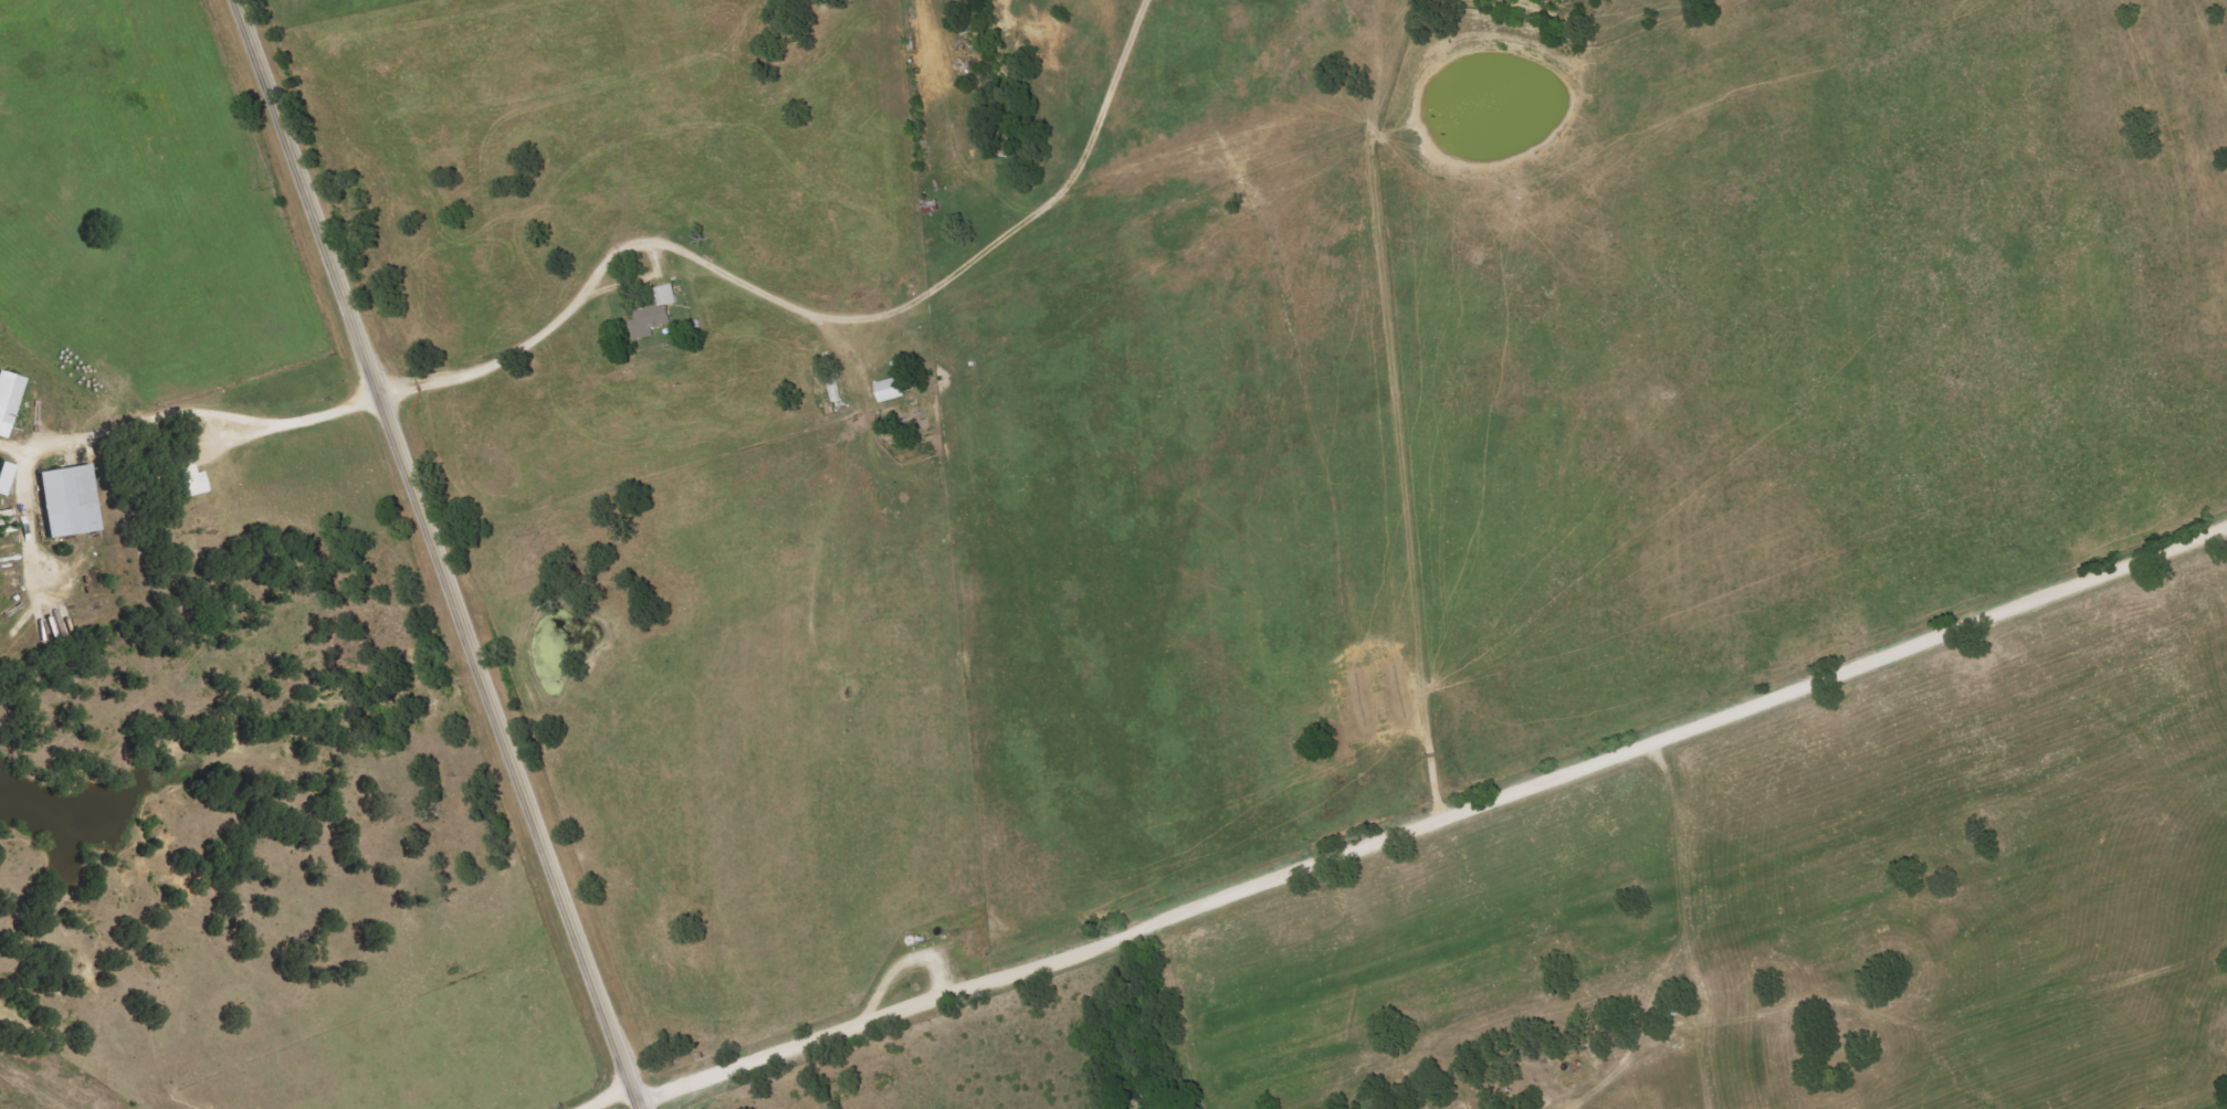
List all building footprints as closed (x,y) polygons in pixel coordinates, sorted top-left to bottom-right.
[(677,302),(673,283),(655,287),(659,305),(633,310),(635,319),(629,321),(634,340),(654,335),(653,327),(672,322),(668,305),(677,302)] [(7,438),(25,378),(0,371),(0,436),(7,438)] [(873,383),(879,403),(904,396),(899,376),(873,383)] [(208,491),(203,471),(194,472),(190,453),(161,459),(170,500),(208,491)] [(43,538),(97,531),(89,464),(35,471),(43,538)]
